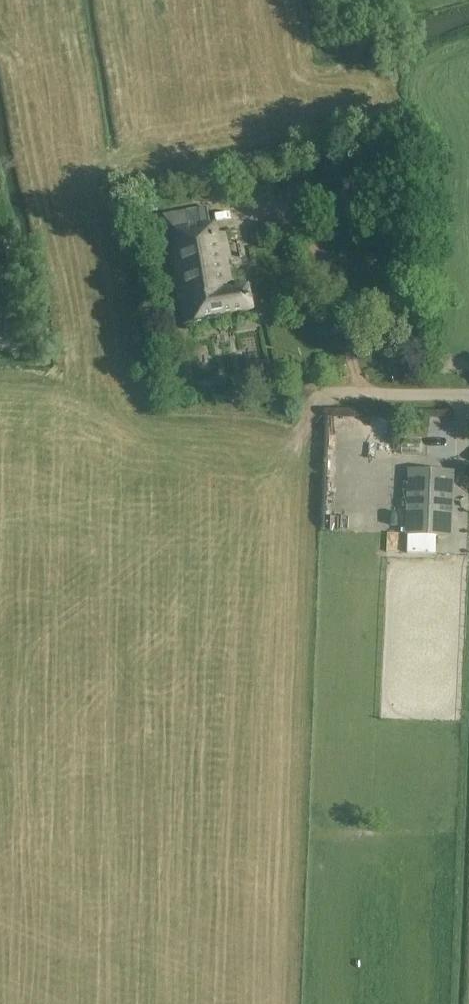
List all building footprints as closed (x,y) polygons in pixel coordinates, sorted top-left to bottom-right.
[(164,213),(183,322),(253,310),(249,286),(237,289),(226,232),(213,235),(208,206),(164,213)] [(448,469),(408,467),(406,534),(446,536),(448,469)]
